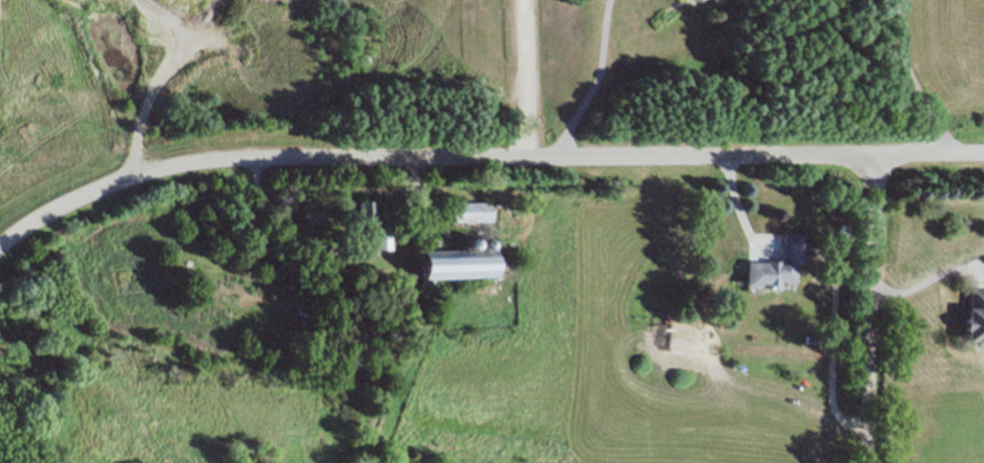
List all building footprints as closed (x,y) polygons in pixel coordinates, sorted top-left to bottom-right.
[(371,201),(371,232),(355,233),(355,202),(371,201)] [(489,202),(489,220),(449,220),(449,203),(489,202)] [(389,232),(390,249),(374,250),(373,233),(389,232)] [(782,232),(803,234),(800,262),(795,261),(793,283),(776,282),(775,292),(763,291),(763,287),(743,286),(745,261),(773,263),(773,257),(780,257),(782,232)] [(494,276),(434,279),(435,291),(422,292),(420,251),(492,247),(494,276)] [(966,289),(983,289),(983,344),(965,344),(966,289)] [(690,318),(690,327),(677,326),(677,318),(690,318)]
